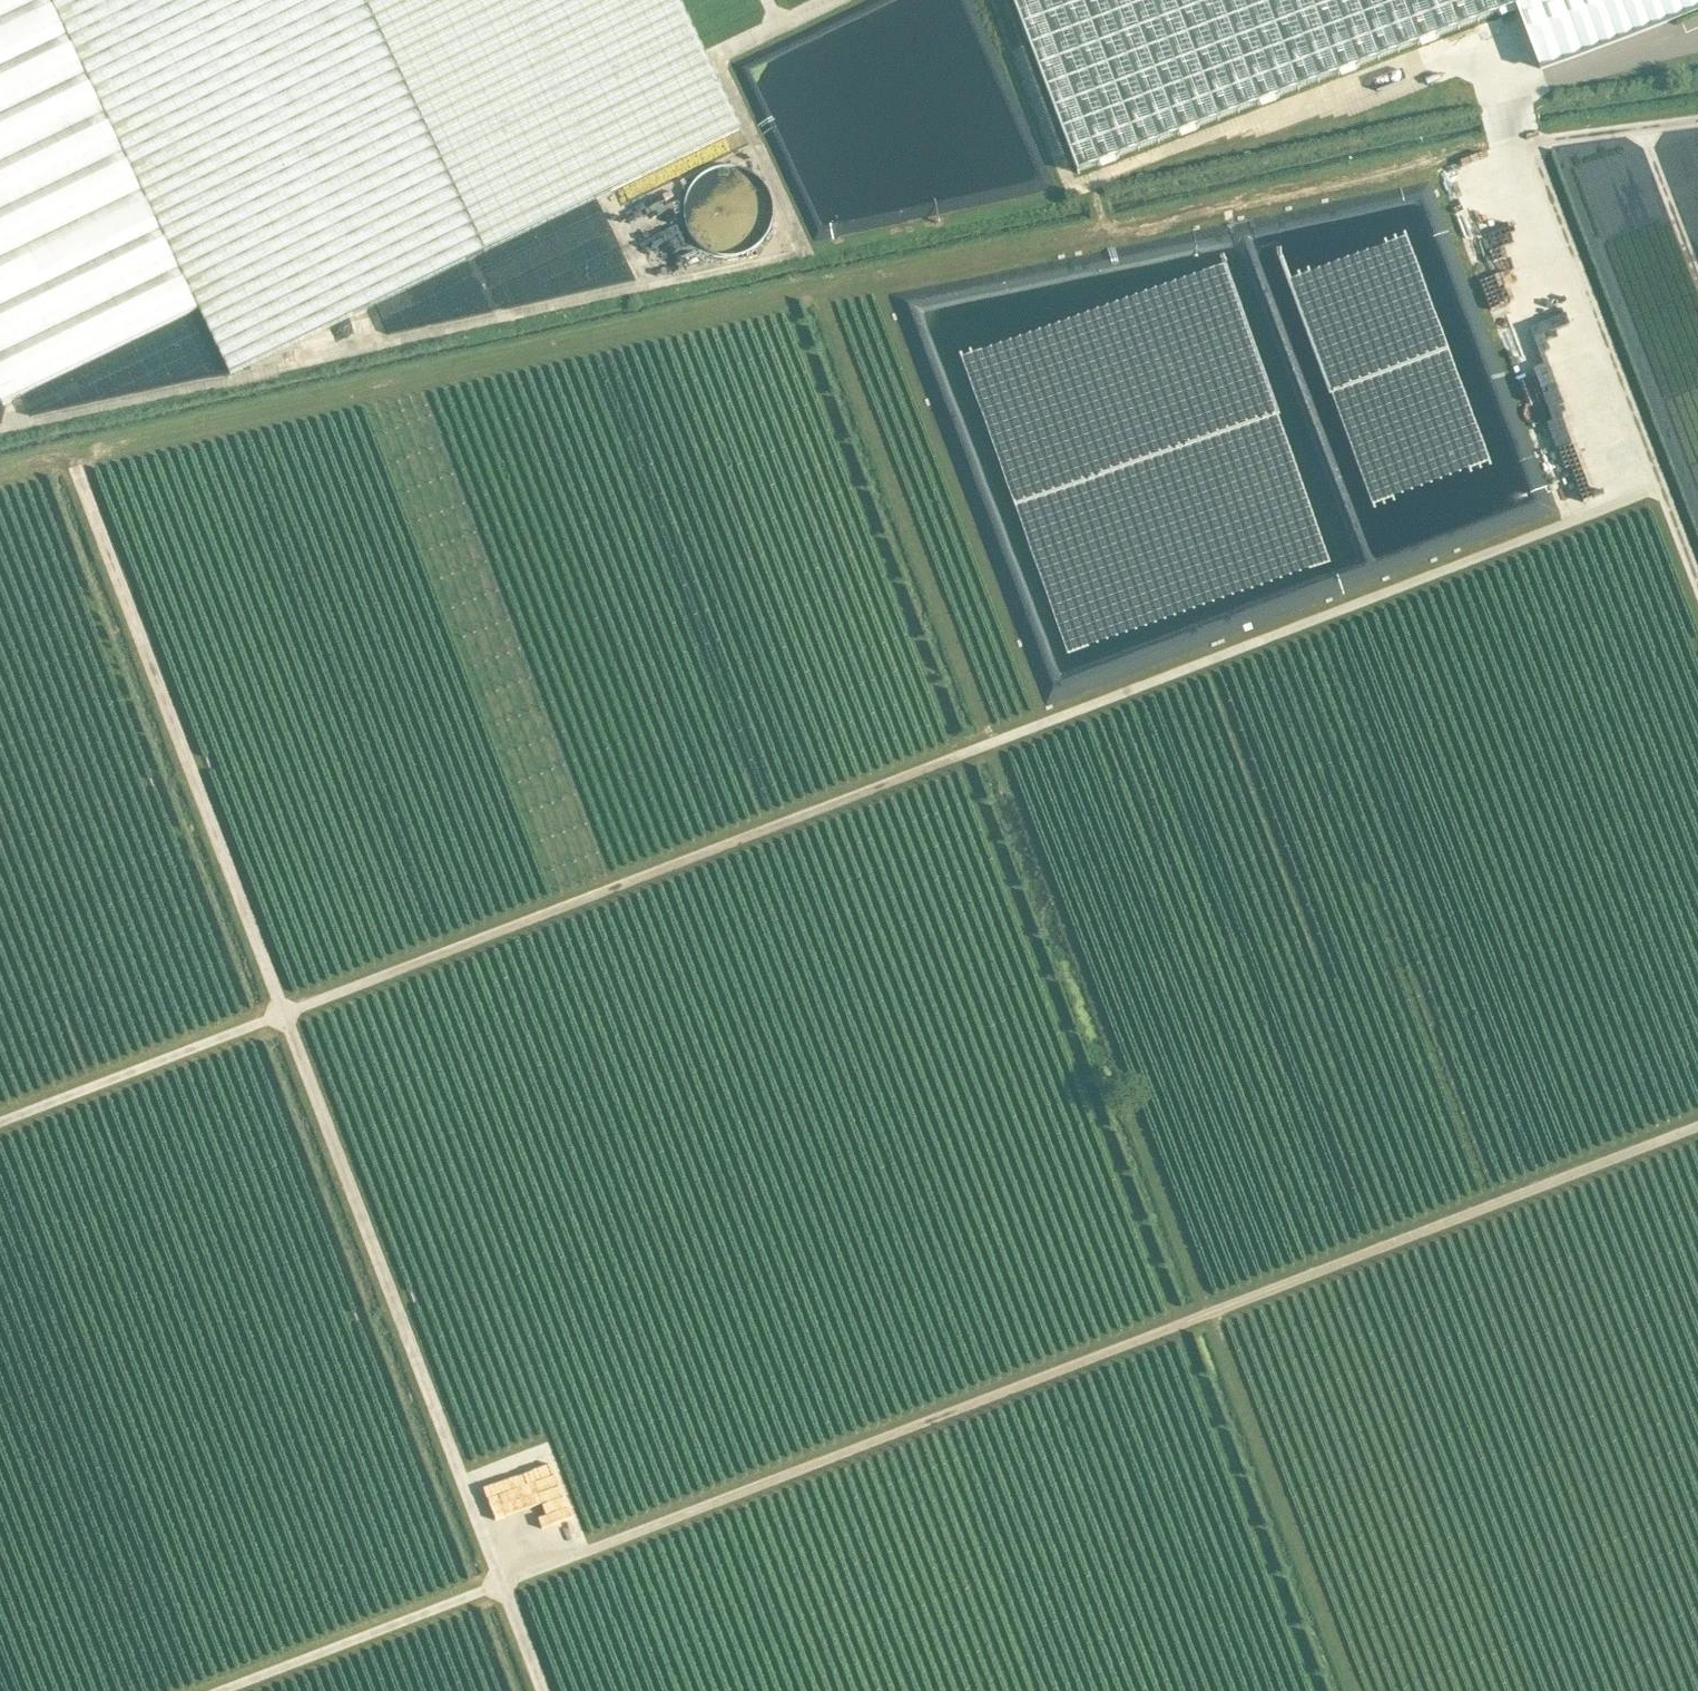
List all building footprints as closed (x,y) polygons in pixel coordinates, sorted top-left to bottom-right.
[(2,405),(200,310),(52,0),(0,0),(0,401),(2,405)] [(200,310),(231,374),(484,252),(363,0),(52,0),(200,310)] [(484,252),(741,129),(679,0),(363,0),(484,252)] [(1080,173),(1510,9),(1535,75),(1697,12),(1697,0),(1015,0),(1080,173)]
